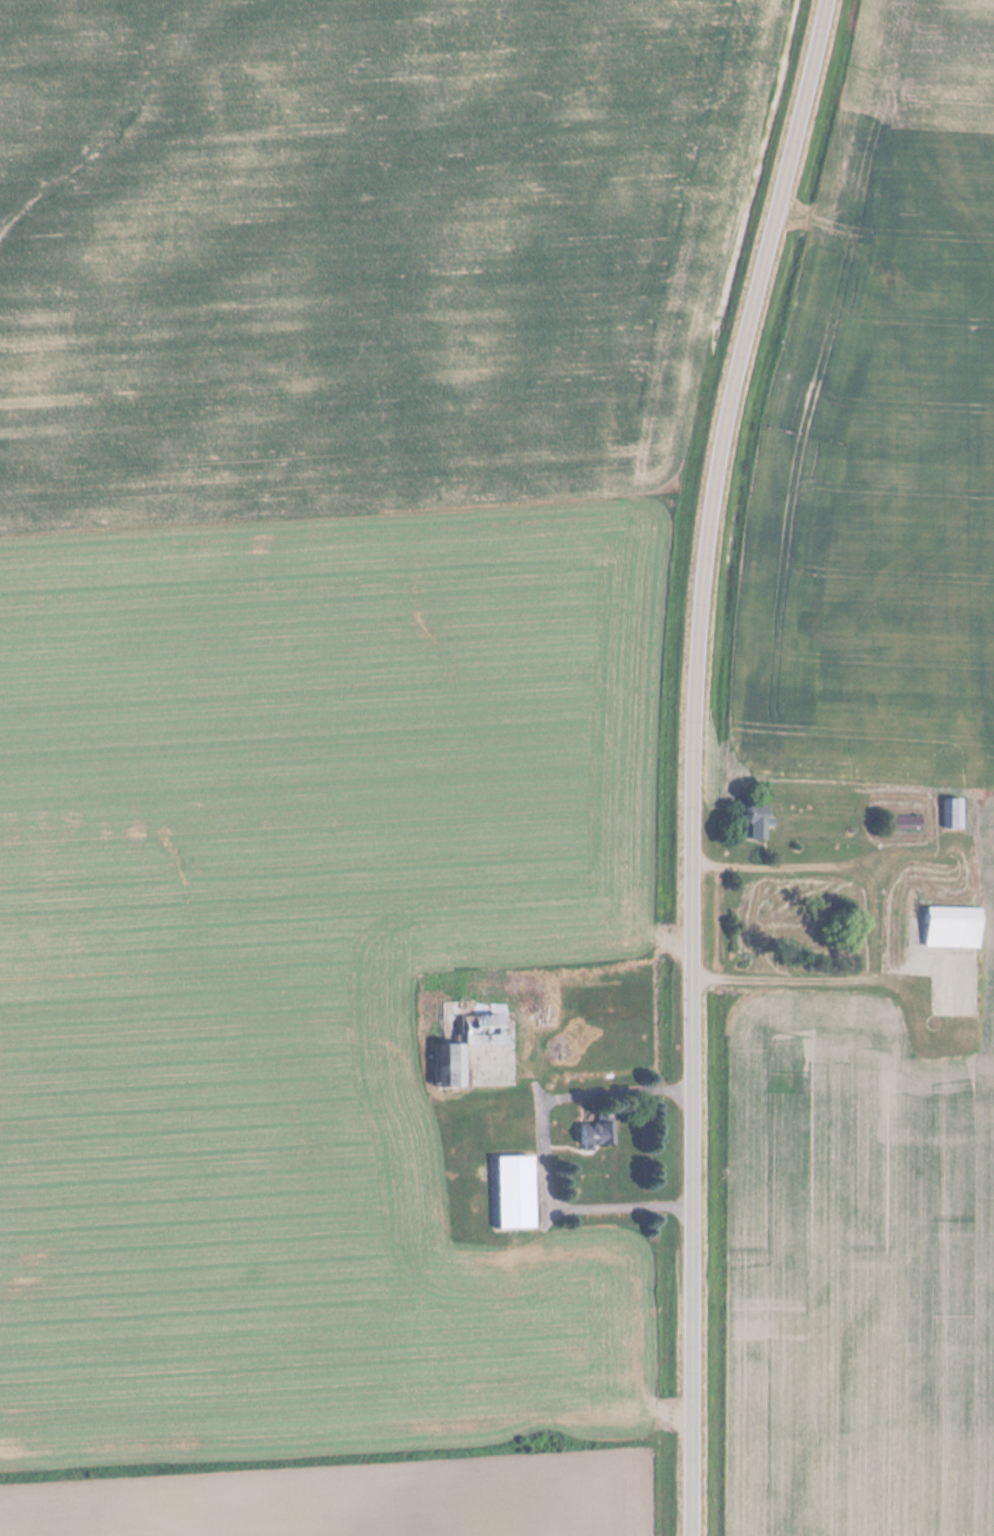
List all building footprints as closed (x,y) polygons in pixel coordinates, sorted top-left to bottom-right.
[(961,800),(945,800),(945,830),(961,830),(961,800)] [(746,842),(765,842),(765,828),(775,828),(775,818),(767,818),(767,808),(746,808),(746,842)] [(979,950),(981,910),(926,908),(924,948),(979,950)] [(509,1016),(462,1016),(461,1003),(442,1003),(443,1090),(463,1089),(462,1046),(509,1046),(509,1016)] [(537,1011),(537,1027),(557,1027),(557,1011),(537,1011)] [(581,1125),(581,1149),(612,1149),(612,1125),(581,1125)] [(496,1158),(496,1230),(533,1230),(532,1158),(496,1158)]
